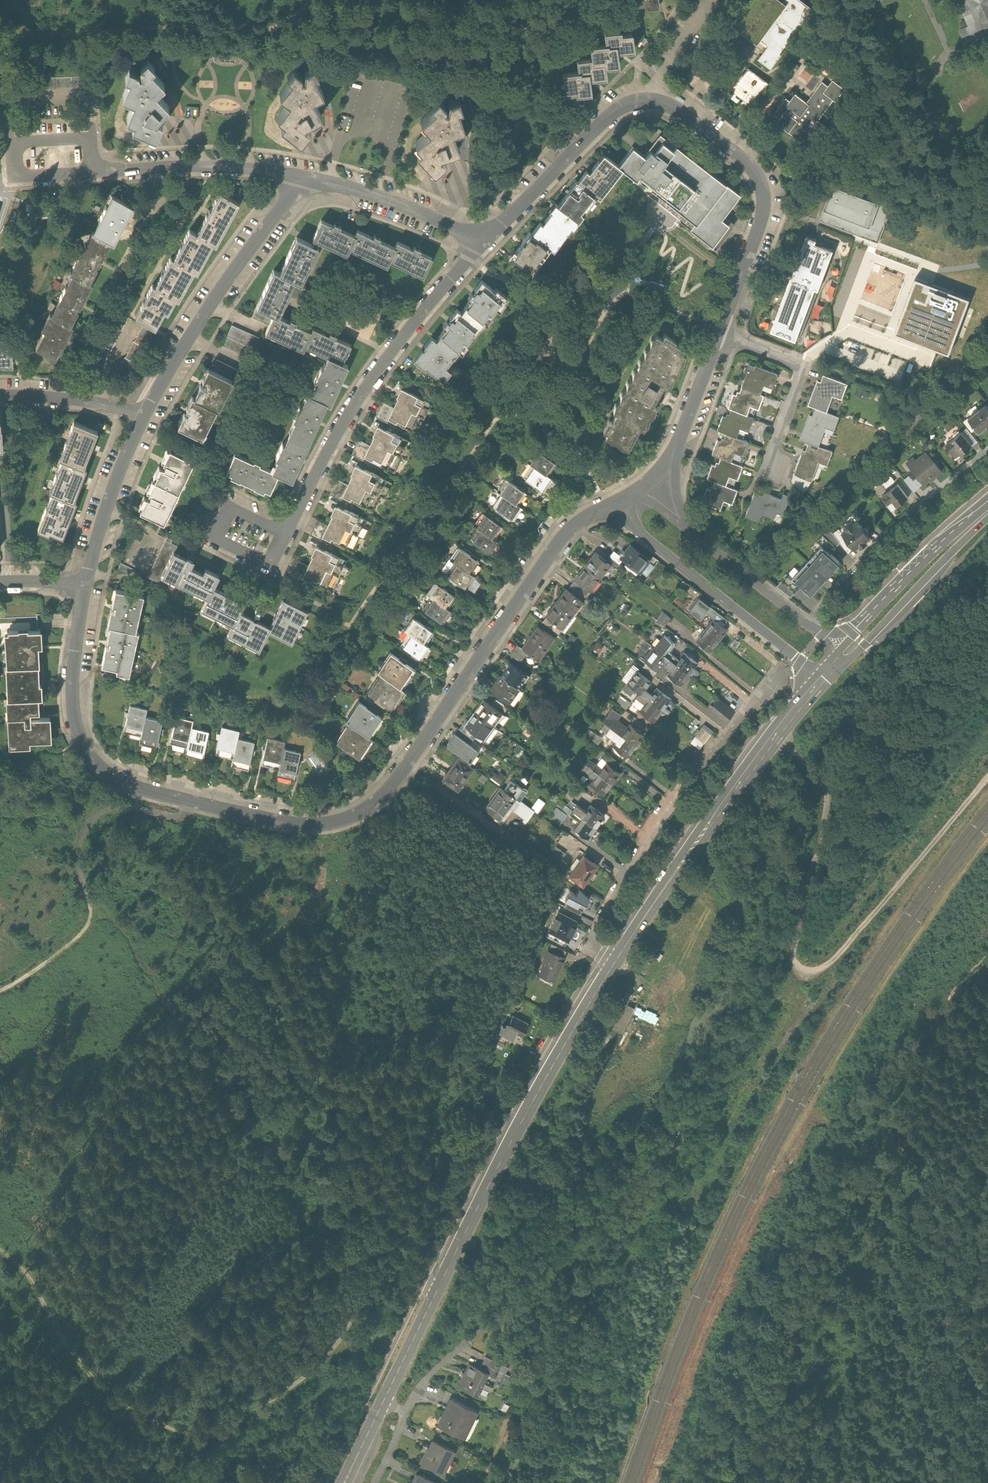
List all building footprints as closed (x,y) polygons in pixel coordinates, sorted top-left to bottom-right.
[(636,14),(647,12),(648,16),(663,13),(661,0),(634,0),(636,14)] [(782,0),(750,0),(734,21),(732,19),(725,28),(737,37),(741,31),(758,44),(761,39),(769,45),(759,59),(771,68),(782,54),(780,52),(802,23),(804,24),(811,14),(814,10),(801,0),(782,0)] [(968,24),(959,28),(962,36),(987,25),(987,0),(958,0),(968,24)] [(592,52),(594,66),(594,69),(606,67),(607,72),(620,70),(618,57),(635,55),(633,40),(624,41),(623,37),(606,39),(607,51),(592,52)] [(151,65),(144,58),(139,62),(142,73),(138,74),(136,68),(124,64),(119,77),(125,79),(118,96),(130,100),(123,118),(131,121),(128,126),(156,136),(159,127),(162,119),(155,117),(168,103),(153,90),(162,81),(148,68),(151,65)] [(316,70),(310,61),(305,65),(305,75),(301,76),(301,70),(289,63),(282,75),(287,78),(277,93),(287,99),(276,115),(283,120),(280,125),(300,141),(305,135),(310,128),(304,123),(322,114),(313,95),(322,91),(312,72),(316,70)] [(608,84),(607,72),(606,67),(594,69),(594,66),(578,68),(579,78),(564,80),(566,99),(578,97),(578,101),(593,99),(591,86),(608,84)] [(770,82),(749,67),(730,92),(752,107),(770,82)] [(89,76),(0,82),(0,95),(3,95),(3,92),(90,87),(89,76)] [(829,85),(822,80),(807,101),(796,93),(790,100),(786,97),(774,114),(780,118),(775,125),(813,152),(832,126),(819,117),(833,97),(836,100),(845,87),(833,79),(829,85)] [(464,108),(460,98),(454,100),(452,111),(448,110),(449,104),(440,94),(430,104),(434,108),(420,120),(428,129),(414,142),(420,148),(415,152),(433,171),(440,166),(446,159),(443,155),(451,152),(459,149),(453,131),(465,127),(459,109),(464,108)] [(633,146),(618,166),(624,171),(636,180),(638,178),(648,185),(646,187),(654,191),(692,218),(696,221),(690,231),(715,249),(731,227),(734,224),(722,216),(738,194),(718,179),(687,156),(684,154),(660,135),(652,146),(645,155),(633,146)] [(577,184),(596,198),(601,202),(624,171),(618,166),(604,156),(590,175),(586,172),(577,184)] [(559,207),(578,222),(596,198),(577,184),(559,207)] [(872,201),(832,186),(820,220),(878,242),(893,202),(875,195),(872,201)] [(196,235),(212,244),(213,244),(216,246),(240,203),(220,192),(208,214),(196,235)] [(112,198),(91,235),(110,245),(120,226),(130,208),(112,198)] [(556,251),(578,222),(559,207),(554,204),(549,211),(551,212),(534,235),(549,246),(556,251)] [(355,235),(340,228),(341,226),(334,223),(333,226),(321,220),(312,239),(346,255),(349,249),(355,235)] [(395,247),(380,240),(381,238),(375,235),(374,237),(358,230),(355,235),(349,249),(386,266),(388,261),(395,247)] [(196,273),(212,244),(196,235),(189,231),(181,245),(173,260),(194,272),(196,273)] [(509,255),(511,257),(519,262),(530,271),(534,267),(549,246),(534,235),(530,232),(515,252),(513,250),(509,255)] [(72,275),(88,284),(99,265),(110,245),(91,235),(70,274),(72,275)] [(771,330),(796,339),(815,288),(818,289),(833,250),(815,243),(816,240),(806,236),(793,269),(771,330)] [(252,455),(251,457),(232,449),(228,458),(223,466),(247,477),(269,488),(278,470),(289,475),(298,455),(315,418),(324,399),(329,402),(339,382),(347,364),(341,362),(349,344),(333,337),(334,335),(332,333),(328,332),(327,335),(312,328),(310,331),(293,324),(295,321),(291,320),(288,318),(287,320),(276,315),(284,297),(293,278),(299,281),(307,262),(315,246),(300,240),(295,237),(278,273),(271,269),(255,304),(273,312),(269,321),(267,325),(264,332),(301,349),(303,345),(326,355),(321,367),(318,365),(311,380),(314,381),(309,392),(304,390),(299,402),(296,401),(289,415),(291,416),(280,439),(278,438),(271,453),(273,454),(267,465),(257,460),(258,458),(252,455)] [(415,247),(414,250),(397,242),(395,247),(388,261),(423,278),(433,257),(420,252),(421,250),(415,247)] [(194,272),(173,260),(169,258),(161,272),(152,286),(175,299),(177,300),(194,272)] [(72,275),(50,316),(68,326),(79,306),(90,285),(88,284),(72,275)] [(915,277),(895,331),(949,352),(969,297),(915,277)] [(468,299),(464,305),(480,318),(492,304),(497,308),(506,297),(495,288),(492,291),(479,281),(466,297),(468,299)] [(157,329),(175,299),(152,286),(144,301),(135,316),(157,329)] [(255,304),(249,317),(267,325),(269,321),(273,312),(255,304)] [(448,322),(439,332),(457,347),(480,318),(464,305),(459,310),(456,307),(445,320),(448,322)] [(116,313),(85,373),(97,379),(127,319),(116,313)] [(68,326),(50,316),(42,331),(33,345),(55,358),(63,342),(71,327),(68,326)] [(234,323),(226,340),(251,353),(259,336),(234,323)] [(151,332),(142,326),(112,381),(122,386),(151,332)] [(457,347),(439,332),(434,338),(430,335),(411,357),(421,365),(423,363),(434,372),(435,370),(441,375),(448,367),(443,363),(457,347)] [(13,361),(13,354),(13,349),(9,349),(8,335),(0,335),(0,361),(13,361)] [(688,351),(656,337),(618,416),(621,418),(616,427),(612,425),(606,436),(611,438),(609,442),(631,455),(643,431),(647,433),(660,411),(656,408),(661,399),(666,389),(671,392),(688,351)] [(875,344),(870,359),(911,373),(916,358),(875,344)] [(215,354),(209,367),(234,379),(240,367),(215,354)] [(748,384),(766,391),(770,382),(778,385),(784,371),(761,362),(760,366),(752,363),(750,369),(753,370),(748,384)] [(200,384),(193,396),(216,407),(217,408),(232,379),(208,367),(202,380),(205,381),(204,383),(203,385),(200,384)] [(814,401),(822,404),(834,408),(840,392),(848,395),(854,380),(831,372),(828,379),(823,377),(814,401)] [(744,388),(742,392),(739,391),(734,405),(737,406),(752,412),(756,403),(764,406),(770,393),(766,391),(748,384),(746,389),(744,388)] [(402,386),(393,404),(383,399),(375,414),(385,419),(388,415),(404,423),(410,410),(416,412),(423,397),(402,386)] [(202,436),(216,407),(193,396),(191,395),(185,407),(189,409),(188,411),(186,413),(182,411),(177,423),(196,433),(202,436)] [(815,439),(824,442),(831,424),(840,428),(845,412),(834,408),(822,404),(819,413),(814,412),(806,436),(815,439)] [(969,420),(977,430),(982,426),(985,430),(987,428),(987,405),(969,420)] [(723,427),(733,431),(742,435),(746,425),(755,428),(760,415),(752,412),(737,406),(735,411),(733,410),(732,414),(729,413),(723,427)] [(56,456),(59,457),(80,465),(87,447),(94,429),(70,420),(56,456)] [(398,435),(374,424),(366,441),(358,437),(352,450),(360,454),(380,463),(387,447),(392,449),(398,435)] [(974,430),(969,434),(975,442),(980,438),(974,430)] [(733,431),(731,436),(728,435),(726,439),(724,438),(719,452),(727,455),(737,459),(741,450),(749,453),(755,439),(742,435),(733,431)] [(966,431),(950,443),(961,457),(977,444),(975,442),(969,434),(966,431)] [(839,447),(824,442),(815,439),(812,448),(807,446),(799,471),(819,478),(825,460),(834,462),(839,447)] [(931,441),(927,444),(932,449),(936,446),(931,441)] [(153,477),(176,488),(192,458),(185,455),(168,446),(161,459),(164,461),(163,463),(162,465),(159,463),(153,476),(153,477)] [(919,455),(911,461),(922,476),(928,483),(947,468),(932,450),(921,458),(919,455)] [(536,463),(540,465),(553,474),(561,462),(544,451),(536,463)] [(749,463),(737,459),(727,455),(725,461),(722,459),(721,463),(718,462),(713,476),(722,479),(732,483),(735,474),(744,477),(749,463)] [(46,489),(49,490),(70,499),(76,483),(83,467),(80,465),(59,457),(46,489)] [(370,470),(356,462),(346,480),(338,476),(331,489),(348,498),(350,494),(358,498),(365,486),(369,488),(374,478),(368,475),(370,470)] [(553,474),(540,465),(532,477),(548,489),(557,476),(553,474)] [(914,474),(909,478),(919,490),(928,483),(922,476),(918,479),(914,474)] [(506,476),(499,490),(503,492),(510,478),(506,476)] [(161,519),(176,488),(153,477),(146,491),(149,492),(149,494),(148,496),(144,494),(138,507),(161,519)] [(743,487),(732,483),(722,479),(720,484),(717,483),(716,487),(713,486),(706,500),(726,507),(729,498),(738,501),(743,487)] [(506,492),(511,496),(521,503),(530,491),(515,480),(506,492)] [(915,496),(905,482),(888,495),(894,503),(899,499),(903,505),(915,496)] [(772,489),(770,493),(761,490),(753,512),(763,515),(768,517),(771,509),(789,515),(798,493),(791,490),(789,496),(772,489)] [(74,500),(70,499),(49,490),(34,527),(47,532),(48,530),(60,535),(67,518),(74,500)] [(521,503),(511,496),(502,507),(518,518),(526,506),(521,503)] [(334,502),(325,520),(317,516),(311,529),(328,537),(330,534),(339,538),(344,525),(349,527),(356,512),(334,502)] [(482,526),(487,529),(499,538),(507,526),(491,515),(482,526)] [(870,540),(858,523),(854,526),(852,524),(849,524),(844,528),(843,531),(845,533),(843,535),(842,536),(853,550),(854,552),(859,549),(861,551),(867,547),(865,544),(870,540)] [(148,575),(158,580),(162,572),(174,549),(176,543),(171,540),(172,537),(167,535),(166,536),(157,532),(140,524),(139,526),(122,562),(137,570),(148,575)] [(503,540),(499,538),(487,529),(478,541),(494,552),(503,540)] [(830,529),(817,543),(822,547),(831,555),(841,544),(834,534),(830,529)] [(841,544),(848,554),(853,550),(842,536),(843,535),(839,530),(834,534),(841,544)] [(329,551),(313,544),(300,569),(318,578),(323,567),(327,569),(332,558),(326,555),(329,551)] [(822,547),(808,563),(827,580),(841,564),(831,555),(822,547)] [(459,560),(464,563),(475,571),(484,559),(468,548),(459,560)] [(275,612),(270,623),(255,615),(240,608),(244,599),(228,591),(213,584),(219,572),(205,565),(203,570),(190,563),(194,556),(190,555),(188,553),(187,555),(174,549),(162,572),(207,594),(201,605),(233,620),(227,631),(259,647),(268,629),(273,631),(292,640),(307,609),(283,596),(275,612)] [(459,563),(455,560),(462,550),(459,549),(444,571),(450,575),(459,563)] [(655,570),(632,550),(622,562),(645,581),(655,570)] [(595,557),(586,571),(604,583),(613,569),(595,557)] [(475,571),(464,563),(455,575),(471,586),(479,574),(475,571)] [(812,595),(827,580),(808,563),(794,579),(803,587),(812,595)] [(604,583),(586,571),(577,584),(595,596),(604,583)] [(158,580),(148,575),(144,583),(155,589),(158,580)] [(794,579),(789,575),(780,585),(794,597),(803,587),(794,579)] [(947,583),(945,581),(939,587),(942,589),(947,583)] [(439,597),(452,606),(460,595),(444,583),(436,595),(439,597)] [(106,623),(110,624),(133,630),(142,595),(114,588),(110,603),(115,604),(114,608),(110,608),(106,623)] [(457,609),(452,606),(439,597),(431,610),(448,622),(457,609)] [(568,598),(559,612),(575,623),(584,609),(568,598)] [(632,602),(627,608),(633,614),(639,607),(632,602)] [(668,610),(662,617),(670,624),(676,616),(668,610)] [(575,623),(559,612),(550,625),(566,636),(575,623)] [(704,618),(710,624),(715,618),(709,613),(704,618)] [(718,617),(710,627),(724,638),(732,627),(718,617)] [(414,637),(426,645),(434,633),(416,620),(407,632),(414,637)] [(133,630),(110,624),(106,640),(110,641),(109,645),(106,644),(101,662),(117,666),(116,669),(127,671),(137,631),(133,630)] [(716,649),(724,638),(710,627),(702,638),(716,649)] [(558,644),(540,631),(527,649),(544,662),(558,644)] [(669,633),(659,645),(694,672),(703,660),(691,651),(686,657),(675,649),(680,641),(669,633)] [(5,673),(38,672),(39,672),(39,656),(38,653),(42,653),(41,636),(28,637),(28,635),(18,635),(18,637),(7,637),(7,639),(4,640),(5,673)] [(429,648),(426,645),(414,637),(405,649),(420,660),(429,648)] [(512,654),(522,661),(528,652),(518,645),(512,654)] [(687,682),(694,672),(659,645),(650,658),(653,661),(663,668),(665,670),(670,663),(677,668),(673,673),(687,682)] [(378,675),(381,677),(401,691),(415,671),(391,655),(378,675)] [(655,678),(663,668),(653,661),(646,670),(655,678)] [(646,690),(654,696),(658,691),(651,685),(656,678),(655,678),(646,670),(643,668),(642,670),(636,665),(627,677),(632,680),(641,687),(646,690)] [(503,681),(519,691),(528,678),(513,668),(503,681)] [(5,673),(6,705),(38,704),(43,704),(42,690),(38,690),(38,687),(38,672),(5,673)] [(401,691),(381,677),(370,695),(394,711),(405,693),(401,691)] [(632,680),(628,686),(636,692),(641,687),(632,680)] [(519,691),(503,681),(494,694),(510,704),(519,691)] [(662,686),(658,691),(654,696),(668,707),(676,696),(662,686)] [(642,695),(650,701),(654,696),(646,690),(642,695)] [(622,699),(632,707),(637,699),(627,692),(622,699)] [(726,694),(716,707),(732,718),(741,705),(726,694)] [(668,707),(654,696),(650,701),(644,711),(652,717),(654,714),(660,718),(668,707)] [(481,699),(473,713),(496,728),(505,714),(481,699)] [(140,724),(143,712),(145,705),(126,700),(121,720),(140,724)] [(346,722),(349,724),(368,737),(381,719),(359,703),(346,722)] [(39,718),(38,704),(6,705),(8,751),(26,750),(26,746),(51,745),(50,724),(31,724),(31,721),(31,718),(39,718)] [(610,718),(612,719),(641,741),(650,730),(636,720),(634,723),(624,716),(627,711),(619,705),(610,718)] [(186,735),(189,722),(191,715),(173,711),(168,730),(186,735)] [(143,712),(140,724),(139,731),(156,735),(161,716),(143,712)] [(496,728),(473,713),(464,726),(488,741),(496,728)] [(633,752),(641,741),(612,719),(607,725),(622,737),(619,741),(633,752)] [(207,727),(189,722),(186,735),(184,742),(202,747),(207,727)] [(716,729),(707,723),(694,741),(703,747),(716,729)] [(368,737),(349,724),(337,742),(360,758),(373,741),(368,737)] [(232,750),(234,738),(236,731),(219,727),(215,747),(232,750)] [(598,727),(594,733),(604,741),(609,735),(598,727)] [(477,749),(455,735),(448,746),(471,760),(477,749)] [(252,742),(234,738),(232,750),(230,759),(248,762),(252,742)] [(278,762),(280,750),(282,743),(264,739),(260,758),(278,762)] [(548,748),(544,753),(552,759),(555,754),(548,748)] [(298,754),(280,750),(278,762),(276,769),(295,773),(295,769),(298,754)] [(611,757),(623,766),(628,760),(615,751),(611,757)] [(534,759),(527,754),(523,760),(530,765),(534,759)] [(626,768),(623,766),(611,757),(607,754),(602,760),(595,756),(591,761),(593,762),(604,770),(618,779),(626,768)] [(475,770),(461,759),(444,781),(458,792),(475,770)] [(618,779),(604,770),(593,762),(589,768),(600,775),(596,781),(609,791),(618,779)] [(541,806),(507,781),(491,803),(506,814),(515,801),(534,815),(541,806)] [(567,791),(576,797),(577,798),(584,789),(574,782),(567,791)] [(583,791),(580,797),(591,804),(595,799),(583,791)] [(568,807),(584,819),(588,814),(593,807),(583,800),(582,802),(577,798),(576,797),(568,807)] [(593,807),(588,814),(601,824),(609,813),(596,803),(593,807)] [(565,822),(573,812),(562,804),(555,814),(565,822)] [(593,835),(601,824),(588,814),(584,819),(580,825),(593,835)] [(554,846),(547,841),(542,848),(549,853),(554,846)] [(578,854),(560,843),(552,855),(569,867),(578,854)] [(604,860),(590,850),(576,869),(590,879),(604,860)] [(581,915),(590,897),(572,888),(563,906),(581,915)] [(581,915),(564,908),(555,928),(575,937),(584,917),(581,915)] [(570,953),(555,946),(549,959),(551,960),(546,970),(559,976),(570,953)] [(511,1023),(509,1022),(505,1028),(525,1038),(532,1025),(516,1017),(515,1019),(513,1019),(511,1023)] [(640,1025),(631,1039),(637,1043),(646,1029),(640,1025)] [(503,1031),(500,1036),(510,1040),(512,1035),(503,1031)] [(379,1298),(373,1295),(368,1304),(375,1307),(379,1298)] [(491,1352),(486,1363),(495,1368),(494,1370),(501,1373),(508,1360),(491,1352)] [(486,1363),(474,1358),(463,1381),(492,1394),(498,1382),(490,1378),(494,1370),(495,1368),(486,1363)] [(503,1375),(500,1380),(505,1382),(508,1377),(511,1379),(515,1372),(509,1368),(505,1376),(503,1375)] [(483,1408),(456,1394),(443,1421),(470,1434),(483,1408)] [(510,1398),(506,1404),(511,1407),(515,1401),(510,1398)] [(461,1448),(438,1436),(427,1458),(450,1470),(461,1448)] [(421,1471),(416,1482),(415,1481),(414,1482),(444,1482),(421,1471)]
